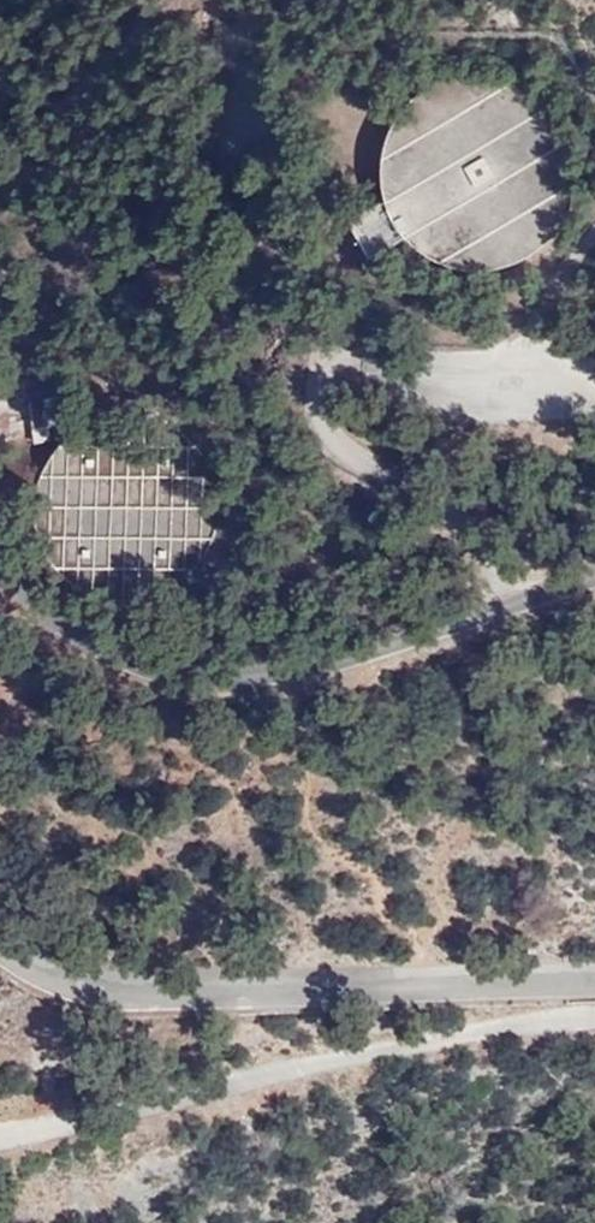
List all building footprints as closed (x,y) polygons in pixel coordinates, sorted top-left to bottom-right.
[(384,190),(345,213),(367,249),(406,226),(429,245),(452,253),(475,257),(501,255),(521,248),(546,231),(563,208),(572,187),(575,162),(574,138),(563,113),(552,97),(534,81),(511,68),(486,63),(458,66),(438,72),(421,81),(407,95),(394,112),(383,139),(381,161),(384,190)] [(57,387),(22,388),(24,415),(57,415),(57,387)] [(34,479),(31,504),(32,519),(38,539),(59,567),(86,584),(115,592),(139,590),(155,587),(176,574),(195,555),(204,537),(212,508),(208,476),(197,451),(181,434),(165,423),(134,413),(116,413),(94,416),(61,438),(45,458),(34,479)]
